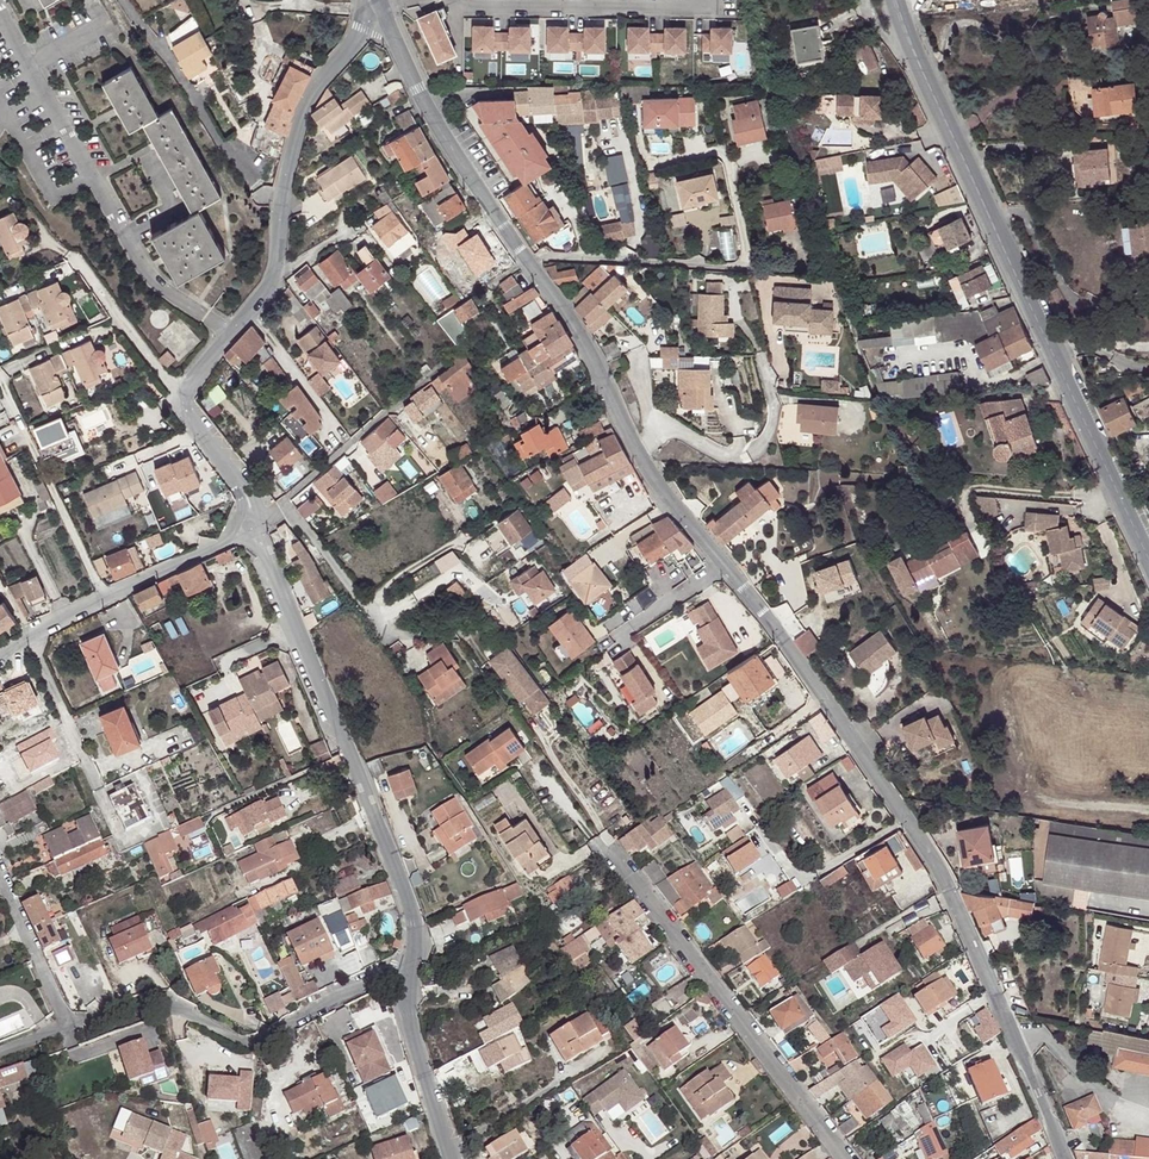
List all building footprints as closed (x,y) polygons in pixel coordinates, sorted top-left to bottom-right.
[(443,8),(418,20),(438,62),(455,54),(438,19),(446,15),(443,8)] [(1105,42),(1106,45),(1117,44),(1114,17),(1107,17),(1107,15),(1108,12),(1107,10),(1105,9),(1102,10),(1100,13),(1099,15),(1087,15),(1088,25),(1082,25),(1084,59),(1100,52),(1100,46),(1099,43),(1105,42)] [(494,26),(473,26),(474,50),(494,50),(494,49),(510,49),(510,50),(530,50),(531,25),(510,26),(510,32),(494,32),(494,26)] [(821,57),(818,40),(815,25),(791,29),(797,62),(821,57)] [(567,26),(547,26),(547,50),(567,50),(567,49),(584,49),(584,50),(604,50),(604,26),(584,26),(584,32),(567,32),(567,26)] [(648,26),(627,26),(628,50),(648,50),(648,49),(664,49),(664,50),(685,50),(685,26),(664,26),(665,32),(648,33),(648,26)] [(710,32),(702,32),(702,49),(710,49),(710,50),(730,50),(730,26),(710,26),(710,32)] [(187,73),(205,62),(203,57),(212,52),(206,42),(205,42),(207,41),(201,30),(174,45),(180,57),(179,58),(187,73)] [(823,40),(818,40),(821,57),(797,62),(798,67),(826,61),(823,40)] [(873,41),(858,48),(868,71),(884,64),(873,41)] [(285,60),(292,65),(296,57),(288,54),(285,60)] [(310,74),(318,68),(296,57),(292,65),(282,83),(277,81),(276,84),(281,86),(274,98),(276,100),(265,124),(287,136),(295,109),(295,104),(310,74)] [(187,73),(190,77),(208,67),(205,62),(187,73)] [(160,113),(132,64),(103,80),(130,130),(143,123),(192,210),(152,232),(179,280),(226,253),(201,206),(222,194),(174,106),(160,113)] [(1099,75),(1080,77),(1081,88),(1099,86),(1100,96),(1102,113),(1123,111),(1144,109),(1142,82),(1100,86),(1099,75)] [(648,83),(644,83),(638,84),(619,84),(623,102),(642,101),(643,125),(666,124),(680,123),(695,123),(693,96),(649,97),(648,83)] [(410,98),(404,86),(399,88),(386,95),(385,96),(392,109),(407,100),(410,98)] [(553,87),(514,87),(515,99),(517,116),(555,112),(553,87)] [(569,87),(553,87),(555,112),(572,111),(569,91),(569,87)] [(325,122),(330,131),(351,119),(351,117),(371,104),(362,90),(341,103),(331,88),(326,92),(315,113),(321,123),(325,122)] [(569,91),(572,111),(582,110),(584,121),(598,120),(594,89),(569,91)] [(837,94),(837,116),(852,116),(860,117),(860,124),(866,124),(870,126),(873,126),(876,124),(877,122),(878,118),(882,117),(883,96),(837,94)] [(1102,113),(1100,96),(1095,96),(1097,119),(1123,116),(1123,111),(1102,113)] [(517,116),(515,99),(481,98),(472,103),(523,182),(541,170),(539,147),(522,124),(517,116)] [(732,118),(737,138),(748,136),(749,139),(766,135),(757,99),(733,104),(736,116),(732,118)] [(410,108),(397,115),(406,132),(384,144),(391,158),(400,153),(401,156),(393,160),(399,170),(415,162),(421,158),(414,144),(426,138),(419,125),(410,108)] [(280,160),(287,136),(265,124),(258,121),(252,145),(280,160)] [(585,158),(580,137),(566,140),(572,161),(585,158)] [(431,146),(426,138),(414,144),(421,158),(434,151),(431,146)] [(1078,148),(1078,159),(1084,159),(1085,183),(1103,182),(1102,176),(1112,176),(1111,147),(1078,148)] [(430,189),(448,179),(449,178),(434,151),(421,158),(415,162),(422,175),(417,178),(424,191),(430,189)] [(838,151),(813,159),(818,176),(844,168),(838,151)] [(322,184),(320,186),(328,197),(342,187),(341,184),(346,181),(349,185),(366,173),(351,152),(317,175),(322,184)] [(627,182),(622,153),(603,157),(608,185),(627,182)] [(902,157),(866,163),(869,183),(894,179),(913,200),(928,187),(902,157)] [(660,192),(655,172),(641,175),(648,195),(660,192)] [(712,173),(677,181),(683,207),(718,198),(712,173)] [(408,186),(402,178),(397,181),(402,189),(408,186)] [(430,189),(433,193),(450,182),(448,179),(430,189)] [(433,193),(422,199),(435,221),(445,214),(447,216),(465,206),(455,191),(450,182),(433,193)] [(536,202),(523,182),(518,186),(503,195),(534,242),(559,227),(541,199),(536,202)] [(940,208),(964,199),(959,185),(935,194),(940,208)] [(328,197),(320,186),(317,188),(324,199),(328,197)] [(792,198),(763,205),(768,224),(782,221),(784,226),(797,223),(792,198)] [(407,229),(386,199),(373,208),(380,218),(373,223),(387,243),(407,229)] [(734,214),(718,216),(720,226),(737,223),(734,214)] [(9,264),(15,261),(13,255),(18,253),(17,250),(25,247),(21,238),(23,237),(25,235),(25,233),(25,230),(24,228),(22,227),(20,226),(18,226),(16,227),(11,216),(0,221),(0,244),(9,264)] [(974,238),(964,217),(942,227),(950,245),(948,247),(949,250),(951,249),(958,262),(968,257),(961,244),(974,238)] [(1130,225),(1133,251),(1134,253),(1144,252),(1148,251),(1148,220),(1130,222),(1130,225)] [(620,221),(590,228),(594,245),(613,240),(614,244),(625,241),(620,221)] [(769,229),(769,230),(784,226),(782,221),(768,224),(769,229)] [(1133,251),(1130,225),(1123,226),(1126,252),(1133,251)] [(365,259),(354,267),(367,283),(386,269),(363,238),(354,244),(365,259)] [(353,271),(338,251),(320,264),(335,284),(353,271)] [(508,264),(504,257),(494,263),(500,271),(508,264)] [(312,268),(309,264),(294,276),(297,280),(305,290),(312,299),(317,296),(322,301),(331,295),(311,269),(312,268)] [(548,273),(556,283),(578,279),(573,268),(555,271),(548,273)] [(518,283),(512,274),(499,283),(502,288),(500,289),(502,293),(518,283)] [(614,274),(593,294),(592,295),(605,308),(627,287),(614,274)] [(698,335),(731,338),(732,323),(723,322),(725,285),(709,283),(708,294),(701,294),(698,335)] [(57,286),(27,300),(33,313),(41,310),(52,335),(63,330),(61,327),(69,323),(68,319),(73,317),(70,307),(71,305),(71,303),(70,300),(68,299),(65,298),(63,298),(57,286)] [(538,293),(532,286),(524,292),(529,299),(538,293)] [(590,293),(585,286),(571,298),(577,304),(590,293)] [(833,331),(834,309),(809,307),(810,287),(782,286),(781,300),(774,300),(773,320),(784,321),(808,323),(808,330),(833,331)] [(339,287),(331,293),(345,311),(353,305),(339,287)] [(371,293),(368,288),(362,292),(366,297),(371,293)] [(1055,313),(1064,308),(1055,288),(1046,293),(1055,313)] [(989,301),(986,290),(969,294),(971,304),(989,301)] [(524,292),(503,305),(508,313),(529,299),(524,292)] [(577,304),(573,307),(575,310),(587,323),(585,326),(593,337),(613,317),(613,316),(605,308),(592,295),(593,294),(591,292),(590,293),(577,304)] [(470,297),(456,308),(461,319),(477,307),(470,297)] [(971,304),(968,298),(963,300),(966,308),(972,305),(971,304)] [(319,313),(310,299),(303,304),(313,317),(319,313)] [(27,300),(0,312),(0,317),(6,332),(10,339),(15,351),(35,343),(25,319),(34,316),(33,313),(27,300)] [(1033,347),(1015,306),(1002,312),(999,308),(992,310),(990,307),(983,310),(987,318),(986,318),(996,335),(991,338),(976,346),(988,369),(988,370),(991,377),(1009,368),(1014,366),(1010,359),(1033,347)] [(961,313),(965,338),(987,331),(991,338),(996,335),(986,318),(987,318),(983,310),(961,313)] [(545,361),(571,344),(552,312),(544,317),(541,312),(516,329),(528,350),(537,365),(545,361)] [(945,341),(965,338),(961,313),(936,315),(891,320),(894,333),(894,335),(894,339),(918,336),(938,333),(938,330),(943,331),(945,341)] [(177,358),(198,338),(178,319),(158,338),(177,358)] [(784,321),(784,329),(808,330),(808,323),(784,321)] [(265,342),(252,325),(225,355),(225,356),(234,364),(241,357),(247,362),(255,353),(260,355),(258,359),(262,363),(272,356),(271,355),(273,353),(269,347),(266,349),(263,344),(265,342)] [(327,343),(315,327),(298,340),(324,374),(341,362),(336,355),(338,353),(329,341),(327,343)] [(991,338),(987,331),(965,338),(976,345),(976,346),(991,338)] [(10,339),(6,332),(1,334),(4,342),(10,339)] [(918,336),(919,344),(939,342),(938,333),(918,336)] [(858,340),(862,349),(895,343),(894,339),(894,335),(858,340)] [(599,347),(604,357),(617,350),(613,340),(599,347)] [(579,357),(571,344),(545,361),(553,373),(579,357)] [(93,345),(61,360),(69,379),(74,377),(72,372),(76,370),(87,394),(95,391),(93,387),(99,384),(98,380),(106,377),(103,368),(105,363),(104,361),(102,358),(100,357),(98,357),(93,345)] [(535,384),(553,373),(545,361),(537,365),(528,350),(518,356),(520,359),(527,371),(535,384)] [(617,350),(604,357),(605,360),(610,358),(612,361),(621,358),(617,350)] [(473,367),(461,352),(454,358),(457,364),(433,382),(441,392),(448,387),(460,402),(479,388),(466,372),(473,367)] [(163,362),(171,370),(179,363),(171,355),(163,362)] [(262,363),(284,393),(294,386),(272,356),(262,363)] [(679,357),(649,357),(650,367),(663,367),(679,366),(679,357)] [(505,384),(508,383),(527,371),(520,359),(500,370),(507,380),(504,381),(505,384)] [(69,379),(61,360),(31,373),(48,411),(66,403),(56,379),(61,377),(65,387),(72,384),(69,379)] [(708,394),(709,369),(678,369),(677,388),(681,388),(682,409),(712,410),(713,394),(708,394)] [(1051,384),(1044,370),(1037,371),(1033,371),(1033,373),(1035,386),(1037,386),(1051,384)] [(527,371),(508,383),(511,387),(508,389),(510,391),(513,390),(517,396),(535,385),(535,384),(527,371)] [(317,374),(309,380),(321,396),(329,389),(317,374)] [(877,386),(883,402),(897,400),(906,399),(938,396),(961,393),(959,374),(876,383),(877,386)] [(824,378),(823,389),(839,390),(840,378),(824,378)] [(1148,390),(1143,380),(1123,389),(1128,399),(1148,390)] [(308,400),(297,384),(294,386),(284,393),(278,397),(287,407),(293,402),(298,408),(308,400)] [(420,412),(439,400),(432,389),(426,393),(422,388),(410,395),(413,400),(404,406),(412,418),(420,412)] [(1112,404),(1125,398),(1122,390),(1108,395),(1112,404)] [(986,401),(1001,445),(1011,441),(1015,452),(1037,444),(1020,398),(986,401)] [(1112,404),(1100,409),(1113,435),(1136,425),(1137,424),(1131,411),(1125,398),(1112,404)] [(320,417),(308,400),(298,408),(292,412),(297,418),(302,414),(307,420),(302,424),(311,433),(322,424),(317,419),(320,417)] [(443,406),(439,400),(420,412),(424,418),(443,406)] [(986,401),(982,403),(996,447),(1001,445),(986,401)] [(298,408),(293,402),(287,407),(292,412),(298,408)] [(802,403),(801,421),(801,430),(837,432),(840,406),(802,403)] [(1067,417),(1060,403),(1052,403),(1060,420),(1067,417)] [(1136,425),(1138,426),(1148,421),(1148,403),(1131,411),(1137,424),(1136,425)] [(534,418),(530,409),(524,412),(525,413),(515,418),(518,422),(515,423),(518,427),(534,418)] [(302,414),(297,418),(302,424),(307,420),(302,414)] [(69,417),(35,432),(43,450),(39,452),(47,469),(84,453),(69,417)] [(388,418),(370,434),(361,441),(372,453),(369,455),(384,472),(403,455),(395,446),(405,438),(388,418)] [(581,439),(604,428),(600,419),(596,421),(579,428),(580,431),(577,432),(581,439)] [(539,422),(521,432),(524,437),(525,440),(521,442),(528,455),(545,446),(553,442),(558,451),(568,446),(558,425),(544,433),(539,422)] [(629,461),(614,434),(557,465),(567,484),(583,475),(588,484),(596,499),(625,484),(616,468),(629,461)] [(515,442),(523,458),(528,455),(521,442),(525,440),(524,437),(515,442)] [(289,438),(271,452),(285,470),(303,455),(289,438)] [(457,461),(473,453),(466,441),(449,451),(457,461)] [(545,446),(547,449),(552,446),(555,453),(558,451),(553,442),(545,446)] [(458,502),(478,488),(463,465),(467,463),(468,465),(474,462),(470,455),(460,461),(460,462),(439,476),(458,502)] [(346,456),(334,465),(340,472),(350,462),(346,456)] [(170,462),(154,469),(164,494),(181,487),(182,491),(200,484),(189,457),(171,464),(170,462)] [(629,461),(616,468),(625,484),(638,476),(629,461)] [(0,463),(0,503),(20,493),(3,462),(0,463)] [(328,492),(338,504),(335,507),(344,518),(365,501),(340,472),(334,465),(320,477),(331,489),(328,492)] [(700,480),(687,469),(680,477),(694,488),(700,480)] [(137,474),(82,496),(96,530),(129,516),(123,503),(145,494),(137,474)] [(583,475),(567,484),(572,492),(588,484),(583,475)] [(45,489),(39,477),(31,480),(40,500),(48,496),(45,489)] [(338,504),(328,492),(331,489),(320,477),(313,483),(335,507),(338,504)] [(397,493),(388,480),(374,490),(384,503),(397,493)] [(713,518),(705,524),(709,528),(722,542),(746,524),(749,527),(754,524),(751,520),(769,505),(774,511),(781,506),(775,499),(780,494),(769,481),(757,491),(750,482),(736,493),(743,502),(716,523),(713,518)] [(562,487),(545,500),(554,510),(571,497),(562,487)] [(0,503),(0,512),(23,500),(20,493),(0,503)] [(295,507),(303,518),(317,507),(309,497),(295,507)] [(977,500),(988,521),(999,514),(997,499),(976,497),(977,500)] [(498,523),(512,544),(525,536),(532,532),(518,510),(498,523)] [(1048,526),(1051,550),(1059,550),(1061,568),(1081,566),(1079,547),(1075,547),(1073,537),(1070,537),(1069,524),(1061,525),(1062,517),(1031,514),(1029,529),(1048,526)] [(688,538),(668,516),(649,525),(632,536),(638,544),(636,546),(649,565),(669,551),(676,547),(688,538)] [(276,528),(283,537),(291,532),(284,523),(276,528)] [(525,536),(512,544),(516,550),(529,542),(525,536)] [(681,554),(693,545),(688,538),(676,547),(681,554)] [(291,545),(286,547),(287,551),(292,561),(291,562),(313,602),(328,593),(307,553),(298,541),(291,545)] [(947,555),(949,560),(937,566),(926,571),(923,565),(903,575),(900,568),(886,574),(902,606),(916,599),(913,595),(933,585),(936,591),(960,580),(959,579),(977,570),(965,546),(947,555)] [(115,578),(141,568),(133,547),(106,558),(115,578)] [(235,557),(230,548),(214,555),(219,565),(235,557)] [(569,579),(586,602),(612,584),(595,561),(594,561),(588,552),(565,567),(562,568),(569,579)] [(100,569),(107,567),(103,558),(96,561),(100,569)] [(923,565),(926,571),(937,566),(934,560),(923,565)] [(200,562),(133,594),(140,610),(163,599),(160,594),(171,589),(169,584),(180,579),(190,601),(212,591),(200,562)] [(535,568),(511,583),(519,596),(527,591),(535,605),(555,592),(543,573),(539,576),(535,568)] [(871,581),(867,574),(859,579),(863,585),(871,581)] [(32,577),(7,590),(13,601),(18,599),(24,596),(30,607),(44,600),(32,577)] [(452,598),(463,590),(456,580),(444,589),(452,598)] [(1036,581),(1013,584),(1017,591),(1038,589),(1036,581)] [(1091,598),(1078,623),(1087,628),(1089,623),(1107,634),(1106,636),(1123,645),(1133,627),(1124,622),(1116,618),(1119,613),(1091,598)] [(13,601),(23,619),(28,617),(18,599),(13,601)] [(707,601),(695,608),(705,624),(700,627),(710,645),(699,652),(708,668),(737,650),(707,601)] [(0,605),(0,630),(13,622),(2,604),(0,605)] [(697,622),(700,627),(705,624),(695,608),(686,613),(693,624),(697,622)] [(570,611),(547,626),(558,643),(566,657),(568,659),(591,645),(570,611)] [(1119,613),(1116,618),(1124,622),(1127,617),(1119,613)] [(786,621),(785,630),(804,656),(818,645),(807,630),(801,634),(792,621),(792,620),(786,621)] [(1087,628),(1085,631),(1103,641),(1106,636),(1107,634),(1089,623),(1087,628)] [(710,645),(700,627),(696,629),(704,643),(696,647),(699,652),(710,645)] [(879,658),(881,662),(896,652),(881,629),(848,652),(864,676),(877,667),(873,662),(879,658)] [(108,671),(112,669),(106,655),(111,653),(100,632),(77,643),(94,678),(100,690),(114,684),(108,671)] [(455,669),(460,666),(445,643),(444,643),(438,633),(419,645),(425,654),(415,660),(418,664),(413,666),(423,686),(426,684),(430,691),(433,697),(462,678),(455,669)] [(566,657),(558,643),(549,648),(558,662),(566,657)] [(508,647),(489,661),(520,701),(523,698),(534,713),(549,702),(548,701),(515,656),(508,647)] [(837,656),(832,649),(822,657),(826,663),(837,656)] [(629,650),(613,662),(639,698),(635,701),(641,711),(658,700),(651,691),(655,687),(629,650)] [(106,655),(112,669),(117,667),(111,653),(106,655)] [(754,654),(725,672),(743,700),(783,675),(770,654),(758,661),(754,654)] [(881,662),(879,658),(873,662),(877,667),(882,664),(881,662)] [(259,674),(239,684),(245,696),(254,715),(279,702),(275,694),(289,687),(277,664),(262,672),(266,679),(263,682),(259,674)] [(437,703),(466,684),(462,678),(433,697),(437,703)] [(722,707),(738,697),(729,683),(713,693),(722,707)] [(704,686),(685,699),(689,705),(708,692),(704,686)] [(259,725),(254,715),(245,696),(235,701),(238,705),(220,714),(218,710),(209,715),(226,748),(235,743),(233,739),(259,725)] [(235,701),(218,710),(220,714),(238,705),(235,701)] [(284,712),(279,702),(254,715),(259,725),(284,712)] [(129,739),(137,735),(123,704),(94,716),(98,726),(102,725),(114,752),(131,744),(129,739)] [(822,713),(810,721),(816,730),(819,728),(828,722),(822,713)] [(925,716),(917,720),(912,723),(901,729),(913,751),(933,741),(937,748),(952,740),(953,740),(946,727),(943,728),(936,715),(927,720),(925,716)] [(836,734),(828,722),(819,728),(828,741),(836,734)] [(235,743),(262,730),(259,725),(233,739),(235,743)] [(478,771),(497,760),(501,756),(505,762),(524,749),(510,728),(491,740),(489,738),(466,753),(478,771)] [(139,741),(137,735),(129,739),(131,744),(139,741)] [(823,755),(811,735),(777,756),(789,776),(798,770),(810,763),(823,755)] [(325,738),(308,745),(316,763),(321,761),(333,755),(325,738)] [(952,740),(937,748),(931,751),(933,757),(955,746),(952,740)] [(333,755),(321,761),(323,766),(326,770),(342,763),(339,753),(333,755)] [(378,756),(366,761),(372,778),(384,773),(378,756)] [(798,770),(804,780),(816,773),(810,763),(798,770)] [(417,790),(408,767),(389,775),(398,798),(417,790)] [(52,776),(35,786),(39,794),(57,783),(52,776)] [(838,788),(842,785),(837,778),(806,796),(814,808),(816,807),(832,833),(860,814),(857,811),(851,800),(848,803),(838,788)] [(29,789),(31,788),(25,779),(7,790),(9,793),(12,799),(29,789)] [(851,800),(842,785),(838,788),(848,803),(851,800)] [(118,820),(143,809),(132,786),(108,798),(118,820)] [(5,831),(9,841),(15,839),(11,828),(39,818),(29,789),(12,799),(0,806),(0,832),(5,831)] [(745,807),(735,793),(728,798),(722,790),(704,803),(709,811),(700,817),(710,832),(745,807)] [(12,799),(9,793),(0,797),(0,806),(12,799)] [(268,821),(270,826),(287,818),(278,798),(267,803),(261,806),(260,802),(223,818),(229,832),(238,828),(243,838),(256,832),(254,827),(268,821)] [(854,798),(851,800),(857,811),(860,808),(854,798)] [(433,814),(442,829),(450,841),(448,843),(455,855),(476,843),(469,831),(473,829),(455,801),(433,814)] [(316,837),(353,819),(345,802),(307,820),(316,837)] [(148,819),(143,809),(118,820),(123,831),(148,819)] [(58,876),(118,850),(111,836),(99,841),(88,816),(74,822),(78,833),(66,838),(62,829),(41,837),(52,862),(49,863),(55,878),(58,876)] [(532,855),(534,858),(545,851),(523,818),(513,825),(507,816),(494,824),(520,863),(532,855)] [(201,826),(197,817),(174,827),(179,837),(201,826)] [(1034,819),(1036,879),(1044,880),(1044,878),(1051,821),(1034,819)] [(637,828),(619,841),(627,852),(633,848),(638,853),(650,845),(654,850),(671,838),(658,820),(641,832),(637,828)] [(256,832),(270,826),(268,821),(254,827),(256,832)] [(1051,821),(1044,878),(1077,883),(1148,893),(1148,835),(1051,821)] [(955,831),(960,858),(975,856),(976,861),(993,859),(990,846),(987,826),(955,831)] [(450,841),(442,829),(435,833),(450,858),(455,855),(448,843),(450,841)] [(894,834),(898,839),(904,835),(901,830),(894,834)] [(271,838),(275,847),(289,841),(285,832),(271,838)] [(142,844),(157,879),(167,875),(158,856),(163,854),(164,855),(172,852),(168,842),(171,840),(167,833),(142,844)] [(894,834),(883,841),(886,846),(866,858),(882,885),(903,872),(893,856),(904,849),(898,839),(894,834)] [(274,863),(295,854),(289,841),(275,847),(271,838),(255,846),(259,855),(265,867),(274,863)] [(759,860),(746,840),(730,851),(743,871),(759,860)] [(1002,858),(1000,845),(990,846),(993,859),(1002,858)] [(220,850),(224,858),(233,854),(229,846),(220,850)] [(921,859),(916,852),(908,857),(913,864),(921,859)] [(158,856),(167,875),(172,872),(164,855),(163,854),(158,856)] [(297,859),(295,854),(274,863),(277,868),(297,859)] [(265,867),(259,855),(238,864),(243,876),(246,875),(250,885),(259,881),(255,871),(265,867)] [(532,855),(520,863),(527,873),(539,866),(534,858),(532,855)] [(866,858),(858,863),(875,889),(882,885),(866,858)] [(921,859),(913,864),(917,871),(925,866),(921,859)] [(656,861),(641,871),(654,888),(669,879),(656,861)] [(279,872),(277,868),(274,863),(265,867),(255,871),(259,881),(279,872)] [(669,879),(654,888),(672,911),(675,909),(680,917),(700,902),(695,896),(703,890),(701,887),(707,882),(694,864),(669,879)] [(843,865),(820,879),(825,887),(848,873),(843,865)] [(355,876),(332,885),(337,897),(360,888),(355,876)] [(574,886),(567,876),(548,889),(551,894),(554,892),(557,897),(562,894),(574,886)] [(1037,896),(1074,901),(1077,883),(1044,878),(1044,880),(1036,879),(1037,896)] [(268,907),(277,902),(295,894),(290,881),(248,901),(254,913),(268,907)] [(776,889),(783,900),(797,890),(791,881),(776,889)] [(371,902),(388,895),(383,883),(347,898),(346,895),(338,899),(343,913),(361,906),(364,914),(374,910),(371,902)] [(439,883),(423,889),(433,911),(448,905),(439,883)] [(524,895),(517,884),(465,905),(468,912),(453,917),(457,927),(487,915),(508,906),(507,903),(524,895)] [(565,901),(578,893),(574,886),(562,894),(557,897),(554,892),(551,894),(548,896),(553,904),(563,898),(565,901)] [(738,930),(743,926),(714,888),(708,892),(725,915),(727,915),(738,930)] [(990,896),(958,891),(969,910),(973,909),(987,934),(1006,925),(1002,917),(991,896),(990,896)] [(36,900),(22,906),(43,953),(47,951),(64,943),(41,893),(34,896),(36,900)] [(1002,917),(1007,915),(1034,919),(1037,903),(991,896),(1002,917)] [(643,913),(633,900),(613,914),(615,917),(608,923),(621,940),(614,944),(629,965),(651,949),(631,922),(643,913)] [(280,909),(277,902),(268,907),(271,914),(280,909)] [(508,906),(487,915),(492,924),(512,915),(508,906)] [(235,935),(232,928),(244,923),(240,912),(238,913),(236,910),(233,911),(232,909),(191,927),(190,925),(179,931),(180,934),(183,939),(199,932),(201,936),(207,933),(210,939),(213,945),(235,935)] [(118,964),(136,957),(133,952),(148,945),(144,935),(161,928),(155,914),(138,921),(137,919),(111,930),(114,937),(107,940),(118,964)] [(358,922),(356,923),(353,914),(345,917),(348,925),(352,935),(361,931),(358,922)] [(365,919),(358,922),(361,931),(368,928),(365,919)] [(929,928),(923,920),(906,930),(912,939),(911,940),(924,960),(944,947),(931,927),(929,928)] [(1127,986),(1129,974),(1130,965),(1119,962),(1125,928),(1099,922),(1090,967),(1099,969),(1098,980),(1100,981),(1095,1009),(1121,1014),(1124,1000),(1127,986)] [(299,969),(310,964),(314,962),(331,955),(318,924),(286,937),(296,962),(299,969)] [(180,934),(179,931),(176,925),(163,932),(166,939),(180,934)] [(756,946),(743,926),(738,930),(726,937),(718,942),(725,950),(732,946),(739,957),(738,957),(743,965),(745,964),(761,955),(766,952),(771,949),(765,941),(756,946)] [(583,934),(559,951),(570,966),(575,962),(580,970),(599,957),(583,934)] [(553,955),(559,951),(551,938),(545,942),(553,955)] [(401,941),(396,939),(393,947),(399,949),(401,941)] [(854,943),(824,961),(832,974),(844,967),(855,960),(865,976),(873,990),(901,973),(883,943),(862,956),(854,943)] [(133,952),(136,957),(151,951),(148,945),(133,952)] [(532,989),(513,946),(488,957),(497,976),(495,977),(497,982),(488,987),(496,1005),(532,989)] [(68,947),(52,954),(57,966),(74,959),(68,947)] [(333,959),(331,955),(314,962),(316,967),(333,959)] [(763,958),(761,955),(745,964),(762,987),(778,975),(765,957),(763,958)] [(213,973),(217,970),(210,956),(183,968),(196,992),(206,988),(207,989),(209,991),(211,991),(213,991),(215,990),(217,989),(218,987),(219,984),(217,980),(213,973)] [(291,993),(295,1001),(319,991),(314,980),(305,984),(293,957),(277,964),(291,993)] [(855,960),(844,967),(854,983),(865,976),(855,960)] [(918,977),(908,962),(901,966),(911,982),(918,977)] [(934,987),(928,990),(939,1009),(959,996),(948,979),(942,970),(928,979),(934,987)] [(948,979),(959,996),(963,993),(953,976),(948,979)] [(928,979),(923,982),(928,990),(934,987),(928,979)] [(1132,987),(1127,986),(1124,1000),(1129,1001),(1132,987)] [(790,990),(784,993),(788,1001),(794,997),(790,990)] [(939,1009),(928,990),(921,996),(932,1013),(939,1009)] [(702,991),(693,998),(698,1004),(712,1010),(715,1007),(702,991)] [(279,993),(263,1000),(271,1015),(286,1008),(285,1006),(295,1001),(291,993),(281,998),(279,993)] [(788,1001),(770,1012),(785,1036),(809,1021),(811,1024),(816,1020),(797,995),(794,997),(788,1001)] [(491,1028),(480,1033),(486,1044),(524,1024),(513,1004),(486,1017),(491,1028)] [(991,1039),(1001,1033),(995,1017),(993,1018),(992,1019),(985,1007),(974,1014),(981,1026),(985,1023),(991,1039)] [(582,1018),(553,1035),(569,1061),(607,1039),(591,1013),(582,1018)] [(828,1037),(816,1020),(811,1024),(808,1026),(820,1043),(834,1034),(828,1037)] [(680,1034),(674,1025),(646,1045),(661,1066),(669,1060),(672,1064),(687,1054),(684,1049),(691,1043),(692,1040),(691,1037),(687,1034),(684,1033),(680,1034)] [(355,1027),(340,1033),(343,1042),(355,1078),(382,1069),(369,1029),(357,1033),(355,1027)] [(1090,1029),(1088,1044),(1105,1048),(1104,1053),(1118,1057),(1116,1067),(1148,1074),(1148,1040),(1138,1038),(1090,1029)] [(514,1032),(479,1051),(488,1068),(501,1061),(507,1071),(525,1063),(519,1051),(523,1049),(514,1032)] [(854,1056),(839,1032),(816,1048),(823,1057),(832,1051),(841,1064),(854,1056)] [(569,1061),(553,1035),(549,1037),(565,1064),(569,1061)] [(145,1043),(121,1050),(131,1083),(141,1080),(143,1089),(159,1084),(157,1079),(168,1076),(162,1055),(150,1058),(145,1043)] [(879,1058),(890,1079),(912,1068),(917,1077),(936,1068),(924,1043),(909,1050),(906,1045),(879,1058)] [(817,1084),(808,1091),(815,1099),(837,1085),(846,1079),(858,1095),(876,1081),(865,1066),(861,1069),(854,1060),(839,1069),(831,1075),(830,1075),(817,1084)] [(28,1079),(30,1086),(43,1082),(36,1062),(25,1065),(25,1064),(0,1073),(0,1088),(28,1079)] [(1000,1083),(991,1062),(967,1071),(981,1106),(1010,1094),(1005,1081),(1000,1083)] [(730,1102),(721,1090),(726,1087),(722,1081),(730,1076),(721,1063),(709,1072),(706,1069),(686,1083),(709,1114),(710,1116),(730,1102)] [(828,1071),(831,1075),(839,1069),(836,1066),(828,1071)] [(817,1084),(830,1075),(825,1069),(812,1078),(817,1084)] [(643,1098),(623,1070),(588,1095),(599,1110),(603,1107),(606,1111),(618,1102),(624,1111),(643,1098)] [(249,1112),(254,1075),(240,1073),(239,1082),(210,1079),(207,1099),(237,1103),(236,1110),(249,1112)] [(335,1082),(331,1073),(282,1096),(292,1116),(302,1111),(305,1117),(321,1109),(327,1120),(342,1112),(328,1085),(335,1082)] [(168,1076),(157,1079),(159,1084),(170,1081),(168,1076)] [(384,1076),(353,1086),(360,1110),(392,1099),(384,1076)] [(851,1100),(858,1095),(846,1079),(837,1085),(849,1101),(851,1100)] [(876,1081),(858,1095),(872,1114),(890,1100),(876,1081)] [(680,1088),(702,1119),(709,1114),(686,1083),(680,1088)] [(734,1099),(726,1087),(721,1090),(730,1102),(734,1099)] [(588,1095),(582,1100),(593,1114),(599,1110),(588,1095)] [(872,1114),(858,1095),(851,1100),(867,1119),(872,1114)] [(1099,1112),(1093,1096),(1065,1107),(1074,1129),(1084,1125),(1082,1119),(1099,1112)] [(906,1103),(898,1109),(913,1130),(922,1124),(906,1103)] [(913,1130),(898,1109),(893,1112),(894,1115),(891,1118),(905,1136),(913,1130)] [(187,1114),(198,1148),(203,1146),(193,1112),(187,1114)] [(125,1136),(146,1146),(145,1150),(163,1158),(185,1158),(181,1157),(179,1156),(186,1141),(133,1117),(125,1136)] [(852,1117),(837,1129),(844,1137),(859,1125),(852,1117)] [(1030,1122),(1037,1133),(1041,1130),(1036,1118),(1030,1122)] [(417,1119),(403,1124),(407,1133),(420,1127),(417,1119)] [(932,1122),(916,1133),(933,1158),(939,1158),(946,1154),(932,1122)] [(1037,1133),(1030,1122),(993,1147),(992,1147),(1000,1158),(1012,1150),(1016,1155),(1029,1147),(1025,1141),(1037,1133)] [(584,1124),(567,1136),(574,1146),(569,1149),(576,1158),(626,1158),(621,1152),(618,1155),(619,1156),(616,1158),(605,1143),(608,1141),(598,1128),(591,1133),(584,1124)] [(232,1133),(239,1148),(248,1144),(255,1141),(248,1125),(233,1132),(232,1133)] [(485,1158),(490,1158),(494,1156),(495,1158),(514,1158),(522,1154),(510,1134),(481,1151),(485,1158)] [(125,1136),(123,1140),(145,1150),(146,1146),(125,1136)] [(709,1153),(711,1156),(717,1151),(705,1136),(699,1140),(709,1153)] [(1148,1143),(1135,1140),(1134,1144),(1135,1145),(1133,1158),(1147,1158),(1148,1143)] [(186,1141),(179,1156),(181,1157),(188,1142),(186,1141)] [(403,1141),(368,1153),(370,1158),(410,1158),(403,1141)] [(738,1141),(726,1150),(730,1156),(742,1147),(738,1141)] [(1107,1156),(1111,1157),(1115,1157),(1126,1158),(1133,1158),(1135,1145),(1134,1144),(1109,1141),(1107,1156)] [(1081,1143),(1073,1151),(1085,1153),(1081,1143)] [(248,1144),(239,1148),(241,1152),(250,1149),(248,1144)] [(243,1158),(266,1158),(259,1144),(250,1149),(241,1152),(243,1158)] [(37,1154),(39,1158),(67,1158),(63,1146),(50,1150),(39,1154),(37,1154)] [(893,1149),(878,1158),(897,1158),(898,1158),(893,1149)] [(797,1158),(816,1158),(810,1150),(797,1158)]
